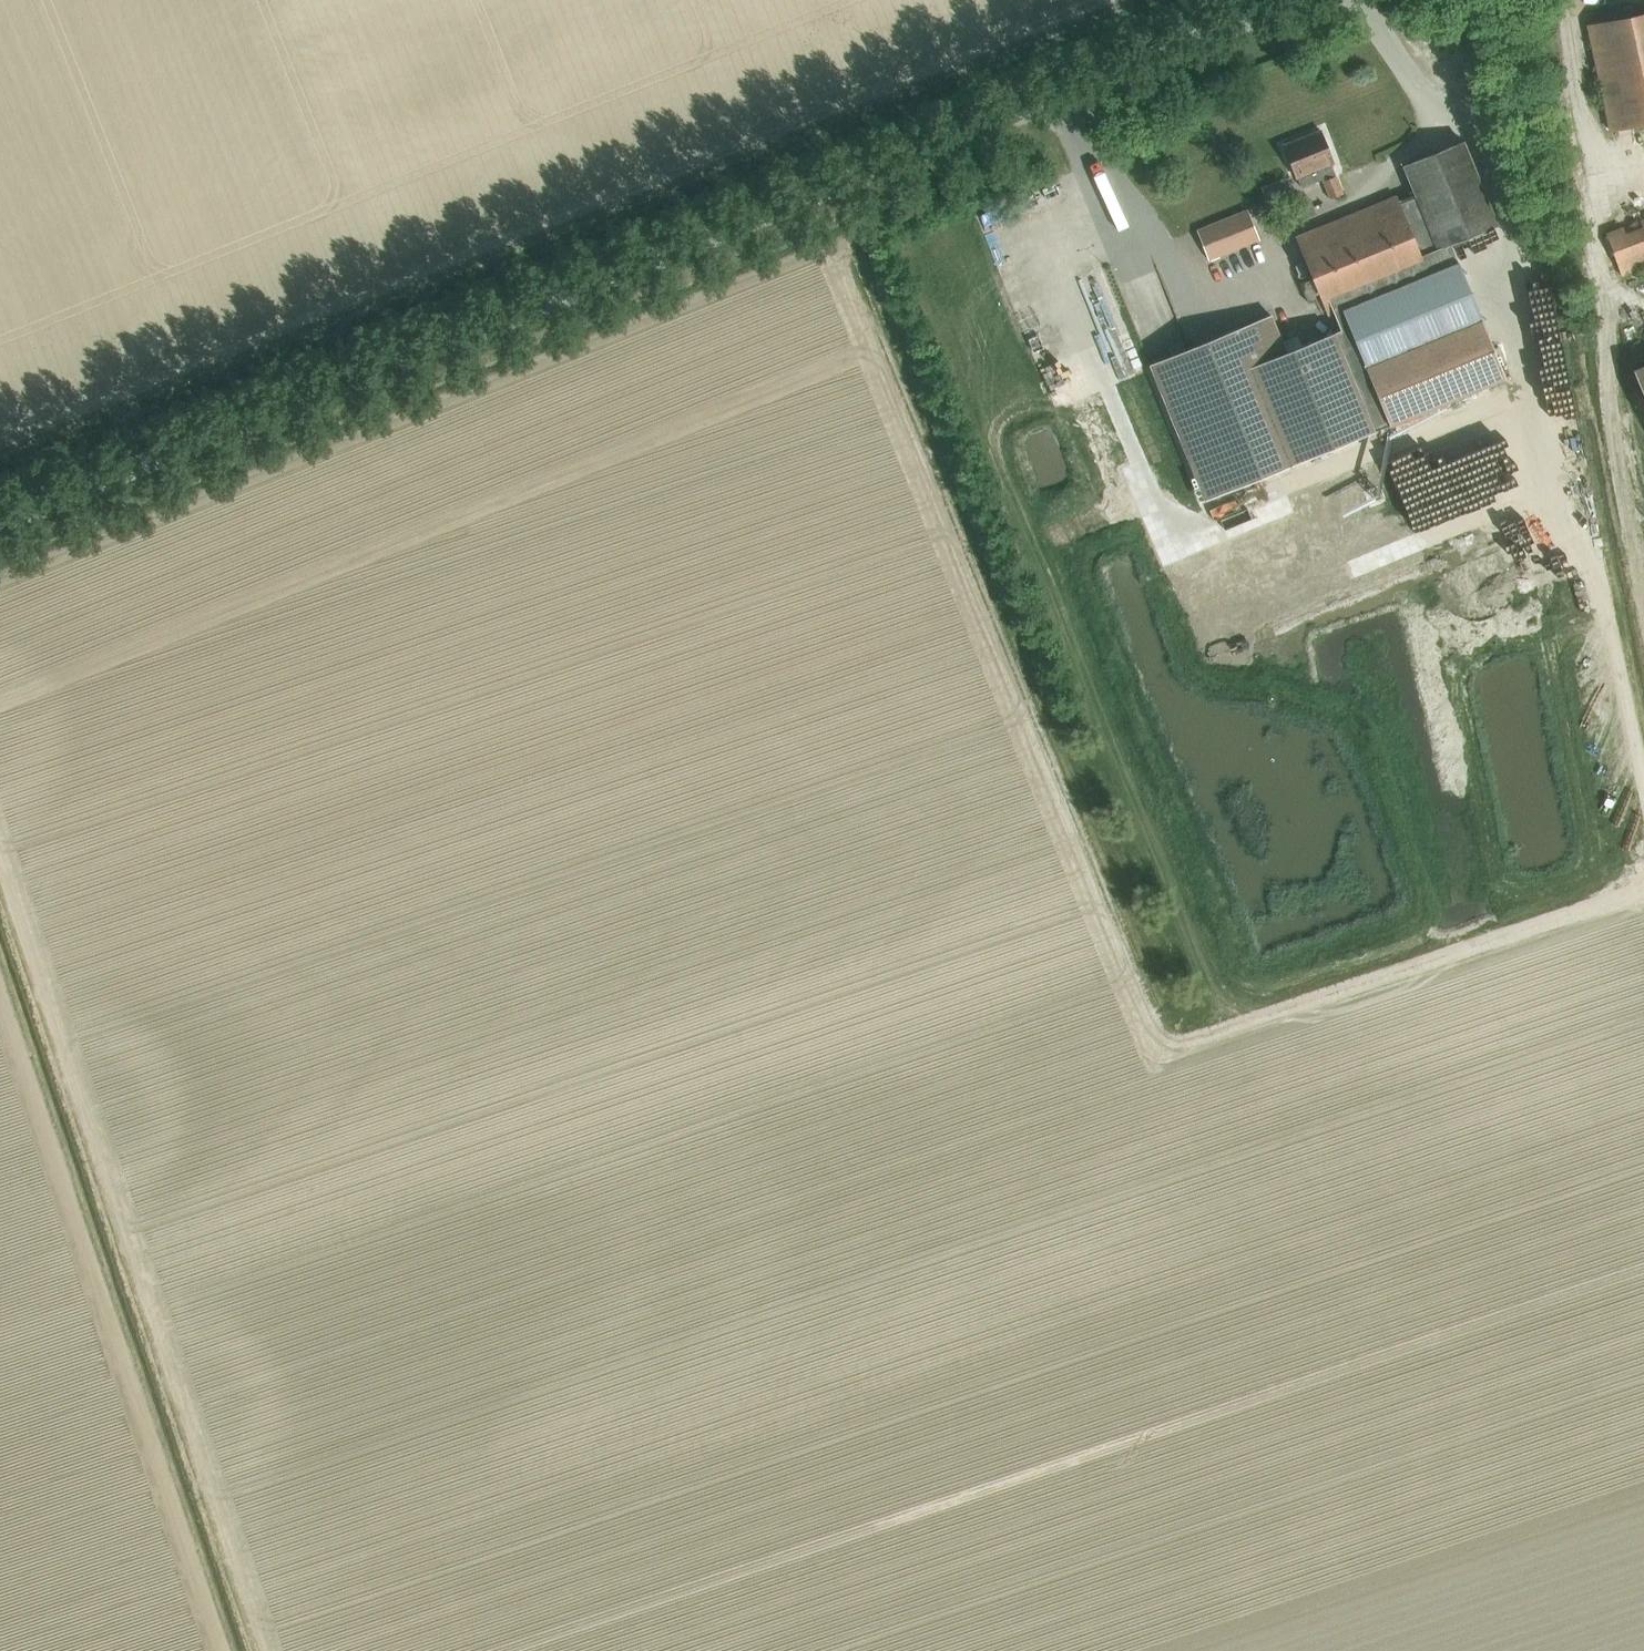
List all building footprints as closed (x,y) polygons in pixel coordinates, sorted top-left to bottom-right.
[(1643,124),(1643,15),(1587,27),(1610,132),(1643,124)] [(1528,78),(1539,76),(1535,60),(1524,63),(1528,78)] [(1321,133),(1283,146),(1295,179),(1294,179),(1298,190),(1321,181),(1328,199),(1342,194),(1331,166),(1333,165),(1321,133)] [(1270,315),(1149,364),(1203,500),(1504,379),(1451,246),(1498,227),(1464,142),(1402,167),(1414,198),(1399,205),(1396,197),(1297,237),(1328,315),(1333,312),(1340,330),(1285,352),(1270,315)] [(1209,261),(1259,240),(1245,209),(1195,230),(1209,261)] [(1643,268),(1643,221),(1640,222),(1642,226),(1624,233),(1623,228),(1605,235),(1620,276),(1643,268)] [(1632,369),(1643,399),(1643,364),(1632,369)] [(1413,476),(1399,487),(1408,498),(1422,487),(1413,476)] [(1429,495),(1412,497),(1414,512),(1431,509),(1429,495)]
